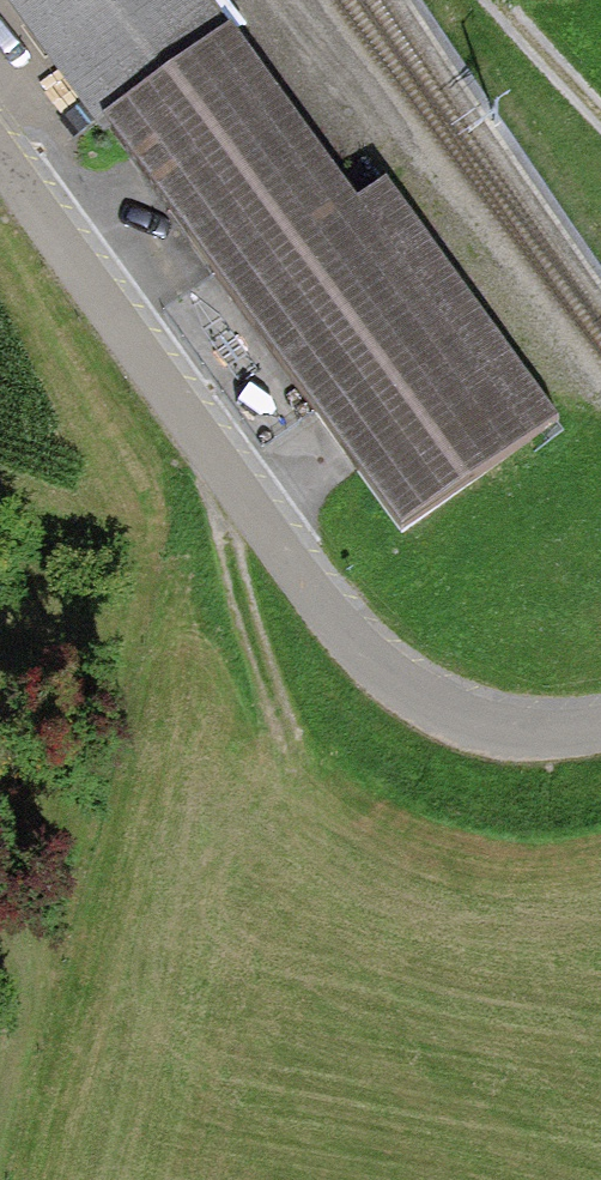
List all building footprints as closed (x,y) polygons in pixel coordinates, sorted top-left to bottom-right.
[(522,436),(190,0),(18,0),(413,519),(522,436)]
